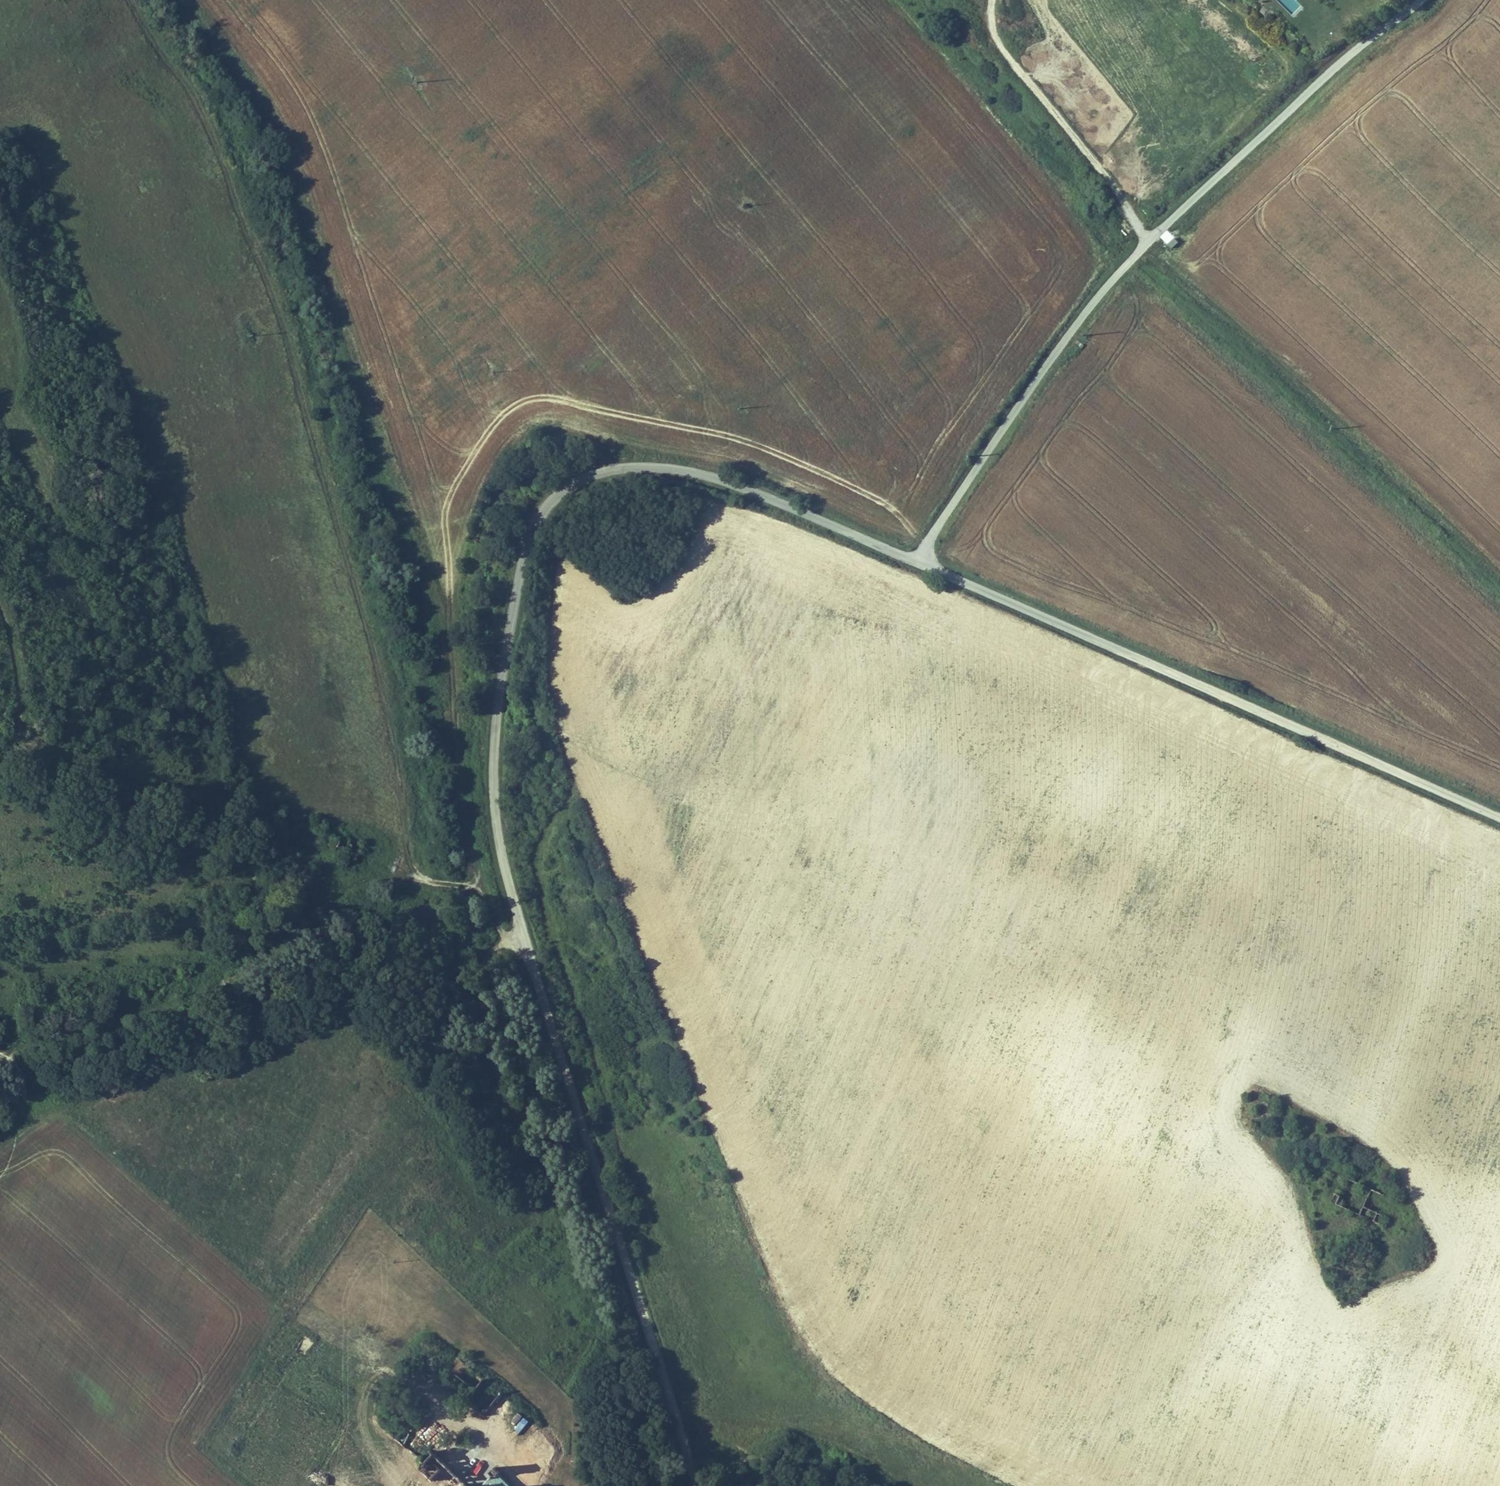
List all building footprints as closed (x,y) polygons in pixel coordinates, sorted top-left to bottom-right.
[(1292,16),(1301,6),(1295,0),(1275,0),(1292,16)] [(387,1430),(416,1458),(415,1468),(433,1485),(463,1485),(399,1423),(387,1430)] [(495,1480),(499,1476),(493,1471),(487,1477),(491,1481),(486,1485),(501,1485),(495,1480)]
